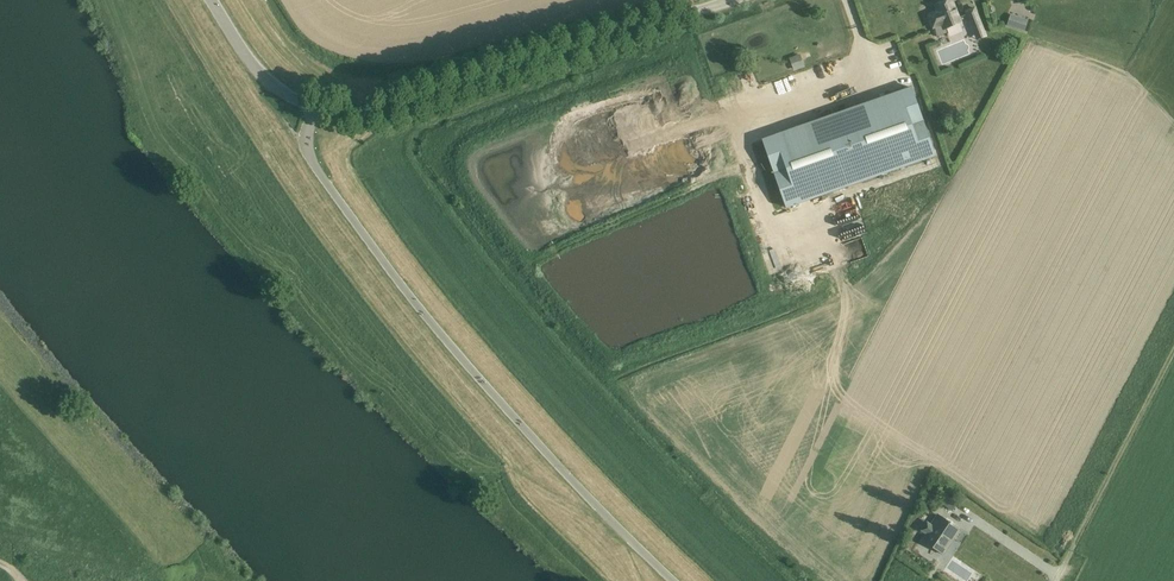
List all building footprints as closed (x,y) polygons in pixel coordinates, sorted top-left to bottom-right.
[(929,17),(934,28),(937,37),(946,33),(945,30),(962,23),(952,0),(949,0),(935,6),(938,13),(929,17)] [(975,8),(966,12),(978,40),(986,36),(975,8)] [(1007,26),(1018,29),(1022,18),(1011,15),(1007,26)] [(790,58),(794,70),(805,66),(801,54),(790,58)] [(912,88),(763,140),(786,207),(936,155),(912,88)] [(861,221),(855,204),(845,207),(843,201),(818,208),(825,232),(861,221)] [(954,512),(959,503),(947,495),(941,504),(954,512)] [(928,522),(922,532),(930,537),(926,542),(943,555),(954,540),(951,538),(958,529),(938,515),(932,524),(928,522)]
